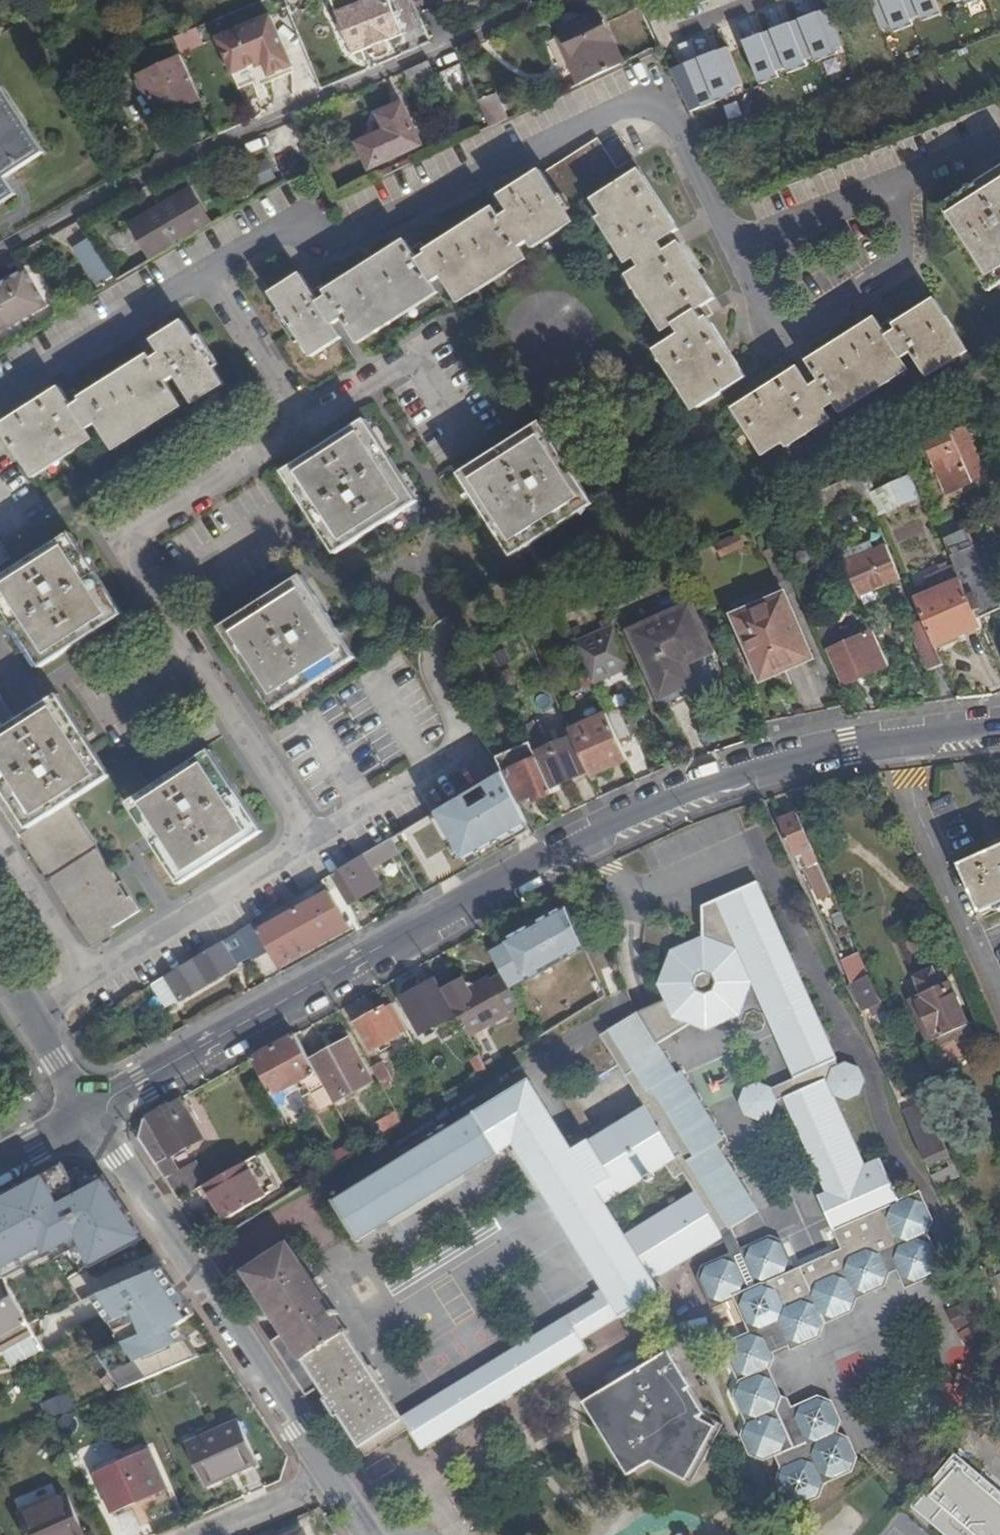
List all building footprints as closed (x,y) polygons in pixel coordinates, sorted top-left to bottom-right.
[(404,34),(401,27),(390,0),(330,0),(353,55),(373,47),(385,42),(404,34)] [(401,27),(422,18),(414,0),(390,0),(401,27)] [(987,0),(878,0),(888,31),(987,0)] [(740,34),(742,39),(673,63),(690,111),(853,54),(834,1),(740,34)] [(556,30),(580,86),(623,65),(599,13),(556,30)] [(294,66),(274,15),(221,37),(236,75),(266,61),(271,76),(294,66)] [(401,27),(404,34),(425,25),(422,18),(401,27)] [(198,28),(176,37),(183,53),(205,44),(198,28)] [(388,49),(385,42),(373,47),(376,53),(388,49)] [(183,55),(142,72),(159,116),(201,98),(183,55)] [(441,87),(429,61),(405,71),(417,98),(441,87)] [(591,107),(622,92),(620,88),(637,80),(632,70),(621,76),(618,69),(581,87),(591,107)] [(39,157),(43,155),(0,88),(0,97),(39,157)] [(13,189),(7,178),(39,157),(0,97),(0,197),(13,189)] [(480,102),(491,129),(504,123),(493,97),(480,102)] [(421,144),(403,104),(380,115),(388,132),(360,144),(371,167),(421,144)] [(279,172),(299,163),(284,131),(264,139),(279,172)] [(353,340),(431,290),(429,286),(440,279),(455,303),(522,260),(517,252),(526,247),(528,249),(593,208),(630,267),(635,264),(641,273),(632,279),(668,335),(674,331),(681,340),(661,353),(698,413),(745,384),(701,314),(714,306),(677,248),(665,256),(659,247),(676,236),(631,165),(614,176),(594,144),(541,178),(538,173),(497,199),(505,211),(495,217),(491,210),(414,259),(403,242),(314,298),(298,274),(268,293),(308,356),(339,337),(331,325),(339,319),(353,340)] [(936,215),(981,286),(999,274),(999,175),(936,215)] [(244,188),(233,193),(239,204),(249,198),(244,188)] [(13,189),(0,197),(0,206),(18,195),(13,189)] [(125,227),(145,262),(205,226),(185,191),(125,227)] [(99,287),(117,276),(92,236),(74,247),(99,287)] [(0,287),(0,306),(11,325),(45,307),(27,272),(0,287)] [(0,306),(0,331),(11,325),(0,306)] [(877,327),(808,370),(818,385),(808,391),(799,375),(738,412),(768,460),(828,423),(825,418),(835,412),(838,417),(907,374),(904,368),(914,362),(926,382),(966,357),(938,311),(887,342),(877,327)] [(28,472),(89,435),(87,431),(96,425),(110,447),(177,405),(163,381),(172,375),(192,406),(223,387),(182,323),(150,343),(156,352),(69,404),(59,388),(0,425),(0,428),(28,472)] [(290,467),(341,549),(415,504),(364,422),(290,467)] [(983,470),(964,426),(928,443),(942,476),(948,472),(955,490),(974,482),(971,475),(983,470)] [(544,430),(462,480),(508,552),(589,502),(544,430)] [(883,468),(863,477),(875,505),(878,512),(899,504),(883,468)] [(865,509),(875,505),(863,477),(861,472),(851,477),(865,509)] [(989,518),(994,529),(999,527),(999,513),(989,518)] [(969,527),(943,539),(962,583),(976,617),(999,607),(999,602),(969,527)] [(738,533),(716,542),(723,558),(745,547),(738,533)] [(11,609),(84,565),(66,536),(0,577),(0,592),(11,609)] [(885,543),(845,563),(859,596),(901,577),(885,543)] [(11,609),(35,648),(110,605),(84,565),(11,609)] [(307,579),(223,630),(268,703),(351,650),(307,579)] [(957,631),(979,622),(976,617),(962,583),(916,602),(928,629),(935,645),(958,636),(957,631)] [(854,595),(846,598),(849,605),(856,602),(854,595)] [(786,597),(738,618),(762,674),(781,666),(784,673),(813,660),(786,597)] [(119,620),(110,605),(35,648),(46,666),(119,620)] [(691,611),(633,637),(663,702),(690,691),(680,670),(711,656),(691,611)] [(958,636),(981,627),(979,622),(957,631),(958,636)] [(832,628),(820,633),(843,685),(883,669),(868,636),(850,643),(845,645),(839,648),(832,628)] [(930,670),(943,665),(935,645),(928,629),(914,634),(930,670)] [(627,678),(635,674),(616,630),(578,646),(593,682),(623,669),(627,678)] [(765,681),(784,673),(781,666),(762,674),(765,681)] [(2,699),(0,700),(0,733),(16,722),(2,699)] [(0,733),(0,786),(97,938),(140,910),(121,880),(117,882),(68,805),(104,781),(52,700),(16,722),(0,733)] [(601,722),(609,718),(607,713),(602,703),(594,706),(601,722)] [(620,707),(607,713),(609,718),(618,738),(619,742),(632,736),(620,707)] [(531,717),(520,722),(528,738),(534,753),(536,752),(552,786),(583,773),(568,738),(541,750),(536,738),(539,737),(531,717)] [(535,799),(551,792),(534,753),(528,738),(495,753),(502,769),(506,767),(519,795),(531,789),(535,799)] [(590,774),(627,758),(619,742),(618,738),(581,754),(590,774)] [(258,835),(206,755),(133,801),(186,882),(258,835)] [(526,822),(503,772),(437,809),(462,859),(526,822)] [(797,810),(779,817),(795,853),(804,850),(809,863),(807,865),(818,890),(830,884),(797,810)] [(370,868),(399,851),(390,837),(328,872),(346,903),(379,884),(370,868)] [(956,864),(976,910),(999,900),(999,845),(956,864)] [(826,1059),(832,1057),(751,872),(694,894),(694,901),(694,924),(663,937),(662,937),(648,969),(655,985),(593,1027),(639,1098),(583,1136),(585,1139),(572,1148),(582,1164),(544,1188),(602,1279),(592,1285),(594,1289),(476,1366),(497,1400),(510,1391),(585,1344),(579,1334),(572,1323),(612,1298),(620,1310),(622,1312),(662,1287),(653,1272),(755,1204),(709,1130),(715,1126),(671,1061),(667,1063),(647,1032),(679,1010),(695,1016),(728,1002),(733,991),(743,970),(787,1069),(792,1083),(780,1089),(823,1185),(814,1189),(835,1240),(796,1258),(782,1228),(772,1226),(705,1255),(702,1265),(716,1298),(739,1289),(752,1323),(749,1324),(736,1328),(730,1343),(742,1372),(738,1384),(751,1415),(745,1428),(752,1444),(768,1450),(777,1446),(770,1427),(785,1420),(776,1400),(783,1389),(771,1360),(776,1348),(774,1342),(790,1335),(792,1340),(820,1328),(827,1314),(851,1303),(856,1289),(884,1278),(889,1265),(885,1255),(892,1253),(904,1280),(933,1267),(937,1255),(924,1224),(929,1213),(916,1183),(894,1192),(877,1150),(858,1157),(828,1087),(821,1071),(826,1059)] [(326,890),(258,929),(268,947),(279,967),(347,927),(326,890)] [(510,989),(585,949),(566,906),(488,948),(500,971),(510,989)] [(252,956),(268,947),(258,929),(252,919),(146,980),(160,1004),(232,962),(230,959),(247,949),(252,956)] [(863,957),(845,963),(854,982),(871,974),(863,957)] [(910,995),(929,1038),(968,1020),(950,978),(941,982),(933,964),(913,972),(921,991),(910,995)] [(488,978),(493,987),(500,983),(513,1005),(518,1002),(510,989),(500,971),(488,978)] [(865,1008),(883,1000),(871,974),(854,982),(865,1008)] [(464,978),(443,990),(447,998),(466,1031),(513,1005),(500,983),(493,987),(488,978),(486,976),(468,986),(464,978)] [(434,981),(401,997),(422,1033),(454,1015),(434,981)] [(374,1050),(409,1030),(393,1002),(358,1021),(374,1050)] [(318,1094),(327,1089),(296,1034),(251,1058),(280,1108),(291,1103),(286,1094),(299,1086),(307,1100),(318,1094)] [(350,1038),(313,1059),(337,1100),(374,1081),(350,1038)] [(487,1049),(479,1053),(488,1068),(495,1064),(487,1049)] [(838,1054),(832,1057),(826,1059),(821,1071),(828,1087),(839,1091),(854,1084),(858,1073),(852,1060),(838,1054)] [(381,1061),(372,1066),(386,1089),(394,1084),(381,1061)] [(787,1069),(765,1080),(753,1074),(738,1080),(733,1093),(739,1107),(751,1112),(765,1105),(771,1093),(780,1089),(792,1083),(787,1069)] [(513,1140),(544,1188),(582,1164),(572,1148),(526,1078),(488,1102),(513,1140)] [(329,1114),(339,1109),(327,1089),(318,1094),(329,1114)] [(908,1091),(898,1094),(903,1107),(914,1102),(908,1091)] [(203,1137),(179,1097),(144,1116),(140,1137),(180,1198),(206,1183),(208,1182),(202,1168),(182,1180),(169,1157),(203,1137)] [(488,1102),(331,1206),(355,1243),(513,1140),(488,1102)] [(926,1158),(949,1148),(934,1116),(912,1127),(926,1158)] [(257,1154),(247,1160),(267,1197),(273,1194),(271,1190),(275,1187),(257,1154)] [(267,1197),(247,1160),(208,1182),(206,1183),(226,1219),(267,1197)] [(0,1201),(0,1272),(4,1279),(73,1242),(88,1268),(142,1236),(101,1174),(79,1169),(68,1175),(63,1166),(0,1201)] [(286,1331),(272,1340),(307,1394),(321,1385),(366,1454),(408,1427),(421,1448),(453,1428),(432,1395),(401,1414),(307,1268),(290,1242),(247,1270),(286,1331)] [(163,1266),(94,1293),(110,1320),(123,1315),(127,1322),(135,1320),(142,1333),(102,1350),(126,1386),(197,1354),(178,1324),(194,1313),(163,1266)] [(0,1285),(0,1351),(1,1352),(4,1350),(35,1333),(27,1320),(6,1282),(0,1285)] [(579,1334),(620,1310),(612,1298),(572,1323),(579,1334)] [(13,1368),(44,1351),(35,1333),(4,1350),(13,1368)] [(654,1456),(691,1474),(704,1452),(708,1453),(712,1444),(707,1442),(719,1420),(704,1411),(707,1405),(691,1379),(694,1378),(669,1343),(586,1397),(632,1469),(654,1456)] [(453,1428),(497,1400),(476,1366),(432,1395),(453,1428)] [(788,1392),(783,1389),(776,1400),(785,1420),(793,1438),(779,1445),(785,1458),(780,1471),(788,1490),(802,1494),(819,1486),(825,1473),(852,1461),(857,1449),(848,1428),(837,1424),(841,1413),(832,1391),(817,1387),(790,1400),(788,1392)] [(793,1438),(785,1420),(770,1427),(777,1446),(779,1445),(793,1438)] [(239,1421),(186,1443),(204,1484),(256,1462),(239,1421)] [(972,1429),(901,1510),(929,1534),(999,1534),(999,1454),(972,1429)] [(150,1446),(91,1471),(109,1512),(169,1487),(150,1446)] [(20,1513),(29,1534),(85,1534),(67,1493),(20,1513)] [(302,1526),(281,1534),(306,1534),(302,1526)]
